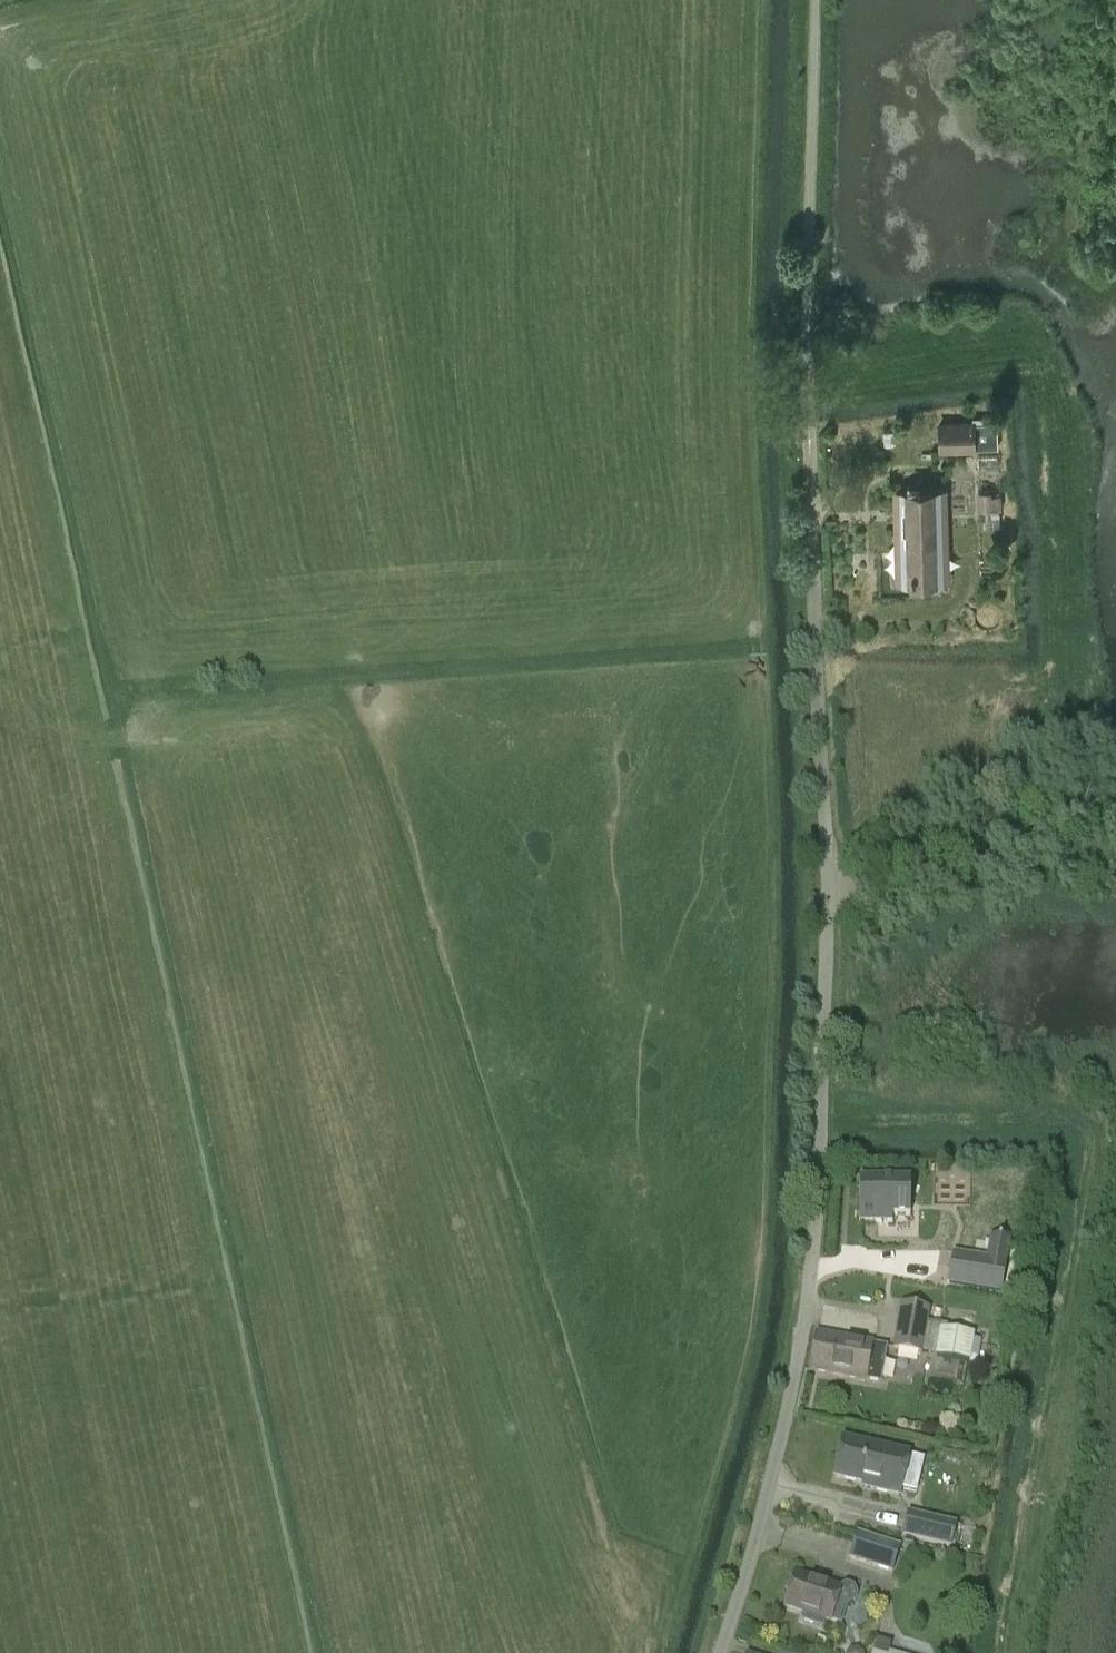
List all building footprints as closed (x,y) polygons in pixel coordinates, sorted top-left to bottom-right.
[(937,421),(939,453),(1000,451),(998,419),(937,421)] [(978,510),(1001,509),(1001,494),(991,494),(991,490),(977,491),(978,510)] [(943,497),(906,498),(907,552),(899,552),(899,575),(909,575),(909,576),(917,576),(917,574),(937,574),(936,552),(945,552),(943,497)] [(859,1180),(859,1222),(892,1223),(893,1216),(910,1216),(911,1180),(859,1180)] [(1000,1294),(1010,1241),(991,1237),(987,1259),(953,1253),(947,1284),(1000,1294)] [(893,1348),(924,1353),(931,1309),(901,1304),(893,1348)] [(940,1327),(935,1357),(971,1362),(975,1333),(940,1327)] [(881,1382),(887,1346),(817,1334),(811,1371),(881,1382)] [(909,1453),(844,1438),(835,1478),(873,1487),(872,1490),(899,1496),(909,1453)] [(904,1535),(951,1546),(957,1524),(910,1513),(904,1535)] [(849,1559),(893,1573),(901,1547),(858,1532),(849,1559)] [(796,1575),(785,1607),(804,1613),(802,1621),(823,1628),(825,1620),(831,1621),(842,1624),(848,1605),(855,1601),(858,1594),(854,1587),(847,1585),(840,1588),(840,1589),(796,1575)] [(889,1652),(891,1648),(875,1643),(873,1652),(892,1652),(889,1652)]
